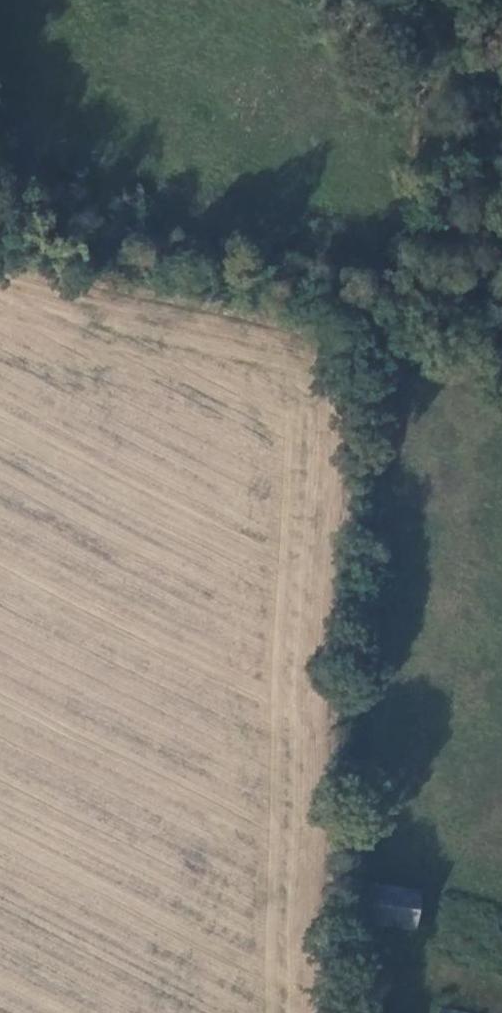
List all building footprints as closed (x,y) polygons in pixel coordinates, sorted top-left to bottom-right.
[(361,922),(412,929),(419,892),(365,885),(361,922)]
